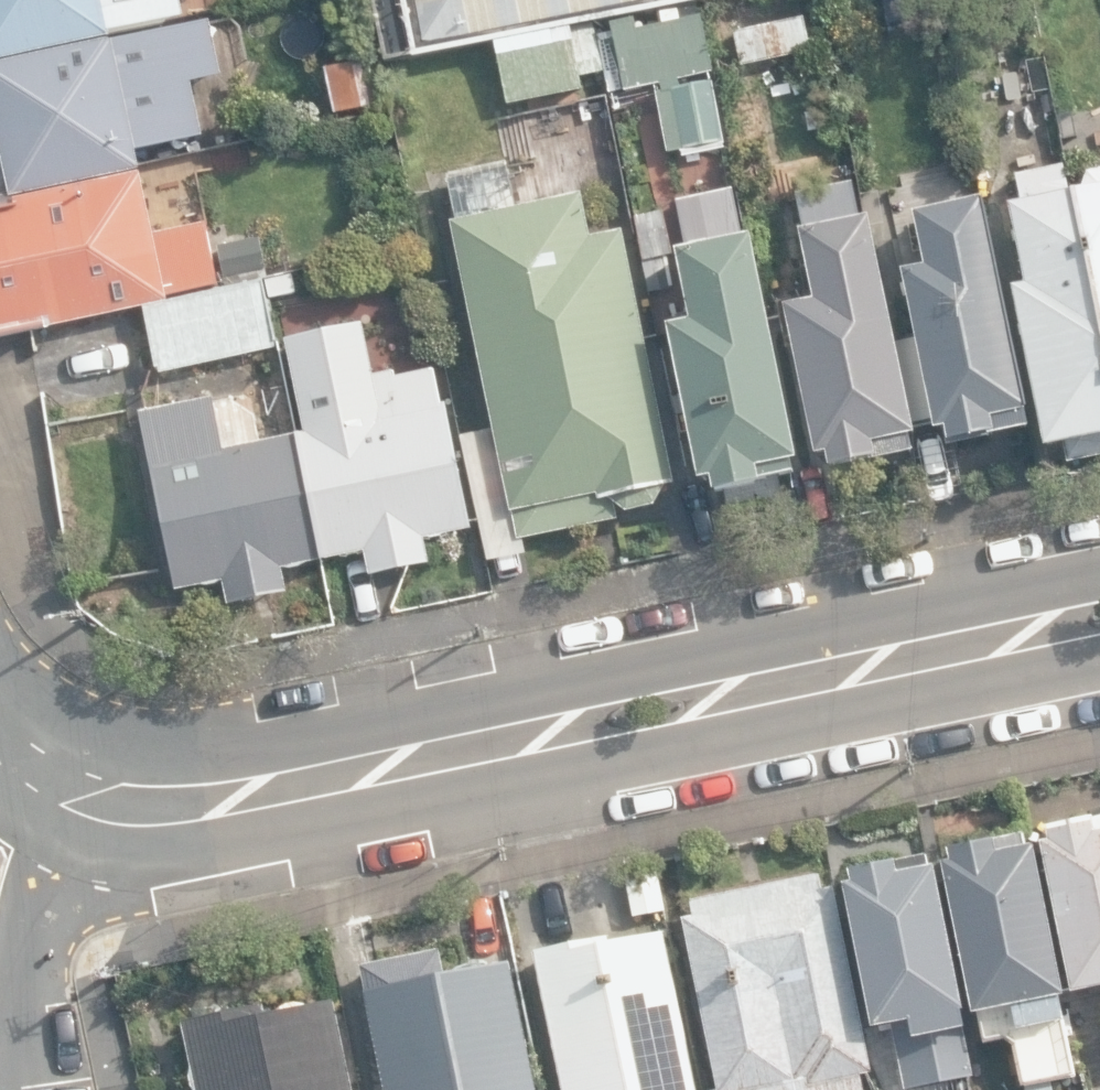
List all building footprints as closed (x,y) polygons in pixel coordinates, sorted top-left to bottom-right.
[(111,40),(110,35),(183,20),(179,0),(0,0),(0,63),(111,40)] [(699,0),(370,0),(384,66),(699,0)] [(713,72),(702,18),(637,31),(635,19),(610,24),(624,92),(660,84),(662,92),(656,93),(668,153),(686,149),(691,173),(722,167),(717,144),(723,143),(710,82),(680,88),(678,80),(713,72)] [(735,34),(742,68),(811,52),(803,18),(735,34)] [(221,75),(210,23),(0,70),(0,195),(9,193),(10,198),(138,171),(134,151),(203,137),(192,82),(221,75)] [(495,46),(508,105),(582,91),(578,78),(605,71),(596,28),(572,32),(569,30),(495,46)] [(325,72),(333,104),(377,94),(369,62),(325,72)] [(527,552),(523,537),(618,518),(626,512),(654,508),(667,489),(675,484),(622,232),(590,238),(581,195),(516,208),(506,163),(446,175),(455,222),(451,223),(494,431),(461,438),(487,561),(527,552)] [(1071,196),(1065,165),(1015,175),(1021,207),(1009,210),(1025,288),(1012,290),(1044,449),(1099,438),(1099,336),(1071,196)] [(1099,336),(1099,169),(1080,173),(1084,193),(1071,196),(1099,336)] [(284,276),(275,235),(174,257),(164,212),(150,216),(141,175),(14,203),(16,208),(0,211),(0,339),(284,276)] [(943,430),(946,444),(1028,427),(979,202),(914,216),(925,269),(903,274),(937,432),(943,430)] [(788,457),(796,455),(745,207),(694,217),(700,246),(676,251),(691,323),(666,328),(697,483),(710,480),(713,494),(761,484),(760,479),(791,473),(788,457)] [(826,455),(829,469),(867,462),(867,465),(913,455),(909,436),(914,435),(870,219),(800,234),(814,304),(785,310),(816,457),(826,455)] [(145,308),(159,374),(277,350),(263,283),(145,308)] [(365,551),(370,575),(429,564),(424,538),(472,529),(447,404),(441,405),(433,366),(376,377),(365,323),(284,338),(327,559),(365,551)] [(223,581),(229,607),(288,594),(282,569),(324,560),(297,434),(224,450),(213,396),(136,413),(174,592),(223,581)] [(1095,833),(1092,820),(1044,830),(1047,843),(1039,844),(1070,995),(1099,989),(1099,832),(1095,833)] [(1025,1089),(1050,1089),(1048,1081),(1074,1076),(1059,998),(1063,997),(1033,848),(1027,850),(1024,837),(948,853),(950,864),(944,866),(973,1013),(1008,1006),(1025,1089)] [(928,868),(925,856),(846,871),(875,1028),(892,1025),(904,1089),(973,1077),(961,1014),(934,867),(928,868)] [(860,1076),(872,1074),(835,889),(822,891),(819,874),(690,899),(694,919),(684,921),(718,1089),(863,1089),(860,1076)] [(574,880),(524,890),(565,1089),(696,1089),(664,932),(608,943),(606,936),(586,940),(574,880)] [(506,957),(442,970),(438,951),(357,967),(361,986),(357,987),(378,1089),(533,1089),(506,957)] [(333,1002),(311,1007),(302,1001),(287,1002),(278,1007),(273,1015),(270,1004),(183,1023),(196,1089),(352,1089),(333,1002)]
